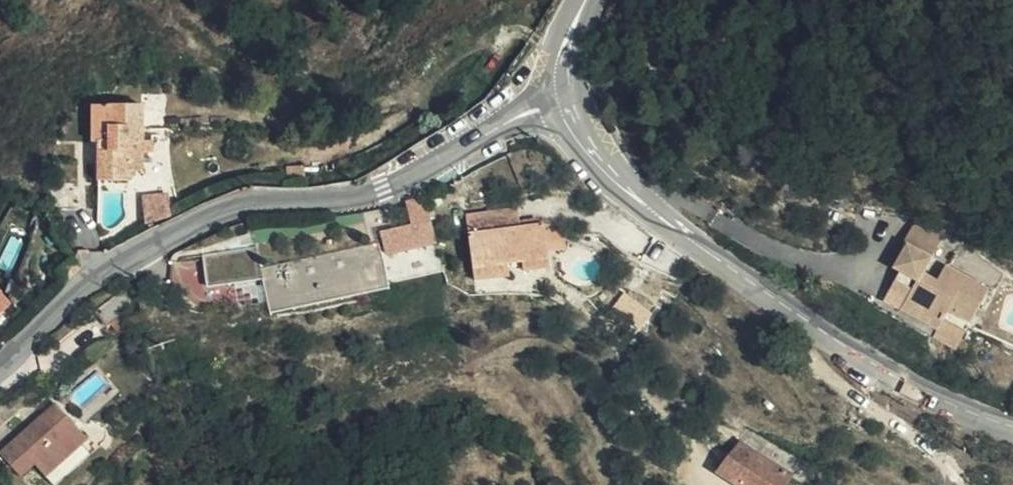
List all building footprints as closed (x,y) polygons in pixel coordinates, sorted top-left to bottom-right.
[(138,150),(138,85),(89,85),(86,122),(94,123),(93,160),(125,161),(125,150),(138,150)] [(168,176),(142,175),(141,202),(169,193),(168,176)] [(410,232),(385,239),(391,258),(432,247),(427,227),(420,204),(411,206),(417,230),(410,232)] [(455,275),(489,274),(489,263),(503,262),(504,270),(529,269),(528,253),(527,227),(504,227),(502,210),(452,212),(455,275)] [(567,248),(564,220),(548,222),(551,250),(567,248)] [(527,227),(528,253),(545,252),(545,241),(533,225),(527,225),(527,227)] [(890,303),(884,311),(920,338),(928,327),(946,341),(947,342),(976,303),(936,273),(925,288),(912,278),(936,245),(911,226),(895,246),(900,249),(885,269),(890,274),(876,293),(890,303)] [(247,283),(250,289),(255,303),(270,298),(273,304),(281,300),(303,310),(344,294),(350,275),(366,268),(363,261),(372,258),(365,237),(247,283)] [(0,239),(0,293),(25,274),(0,239)] [(88,247),(81,239),(68,250),(75,259),(88,247)] [(224,299),(237,294),(233,288),(247,283),(238,259),(188,279),(200,309),(224,299)] [(489,263),(489,274),(503,273),(504,270),(503,262),(489,263)] [(237,294),(250,289),(247,283),(233,288),(237,294)] [(237,294),(224,299),(233,324),(259,313),(264,325),(303,310),(281,300),(273,304),(270,298),(255,303),(250,289),(237,294)] [(870,302),(884,311),(890,303),(876,293),(870,302)] [(946,341),(928,327),(920,338),(917,343),(936,356),(946,341)] [(4,444),(0,448),(0,483),(2,484),(7,484),(18,475),(28,484),(31,484),(72,448),(40,413),(4,444)] [(710,446),(690,473),(706,484),(755,484),(760,479),(710,446)]
